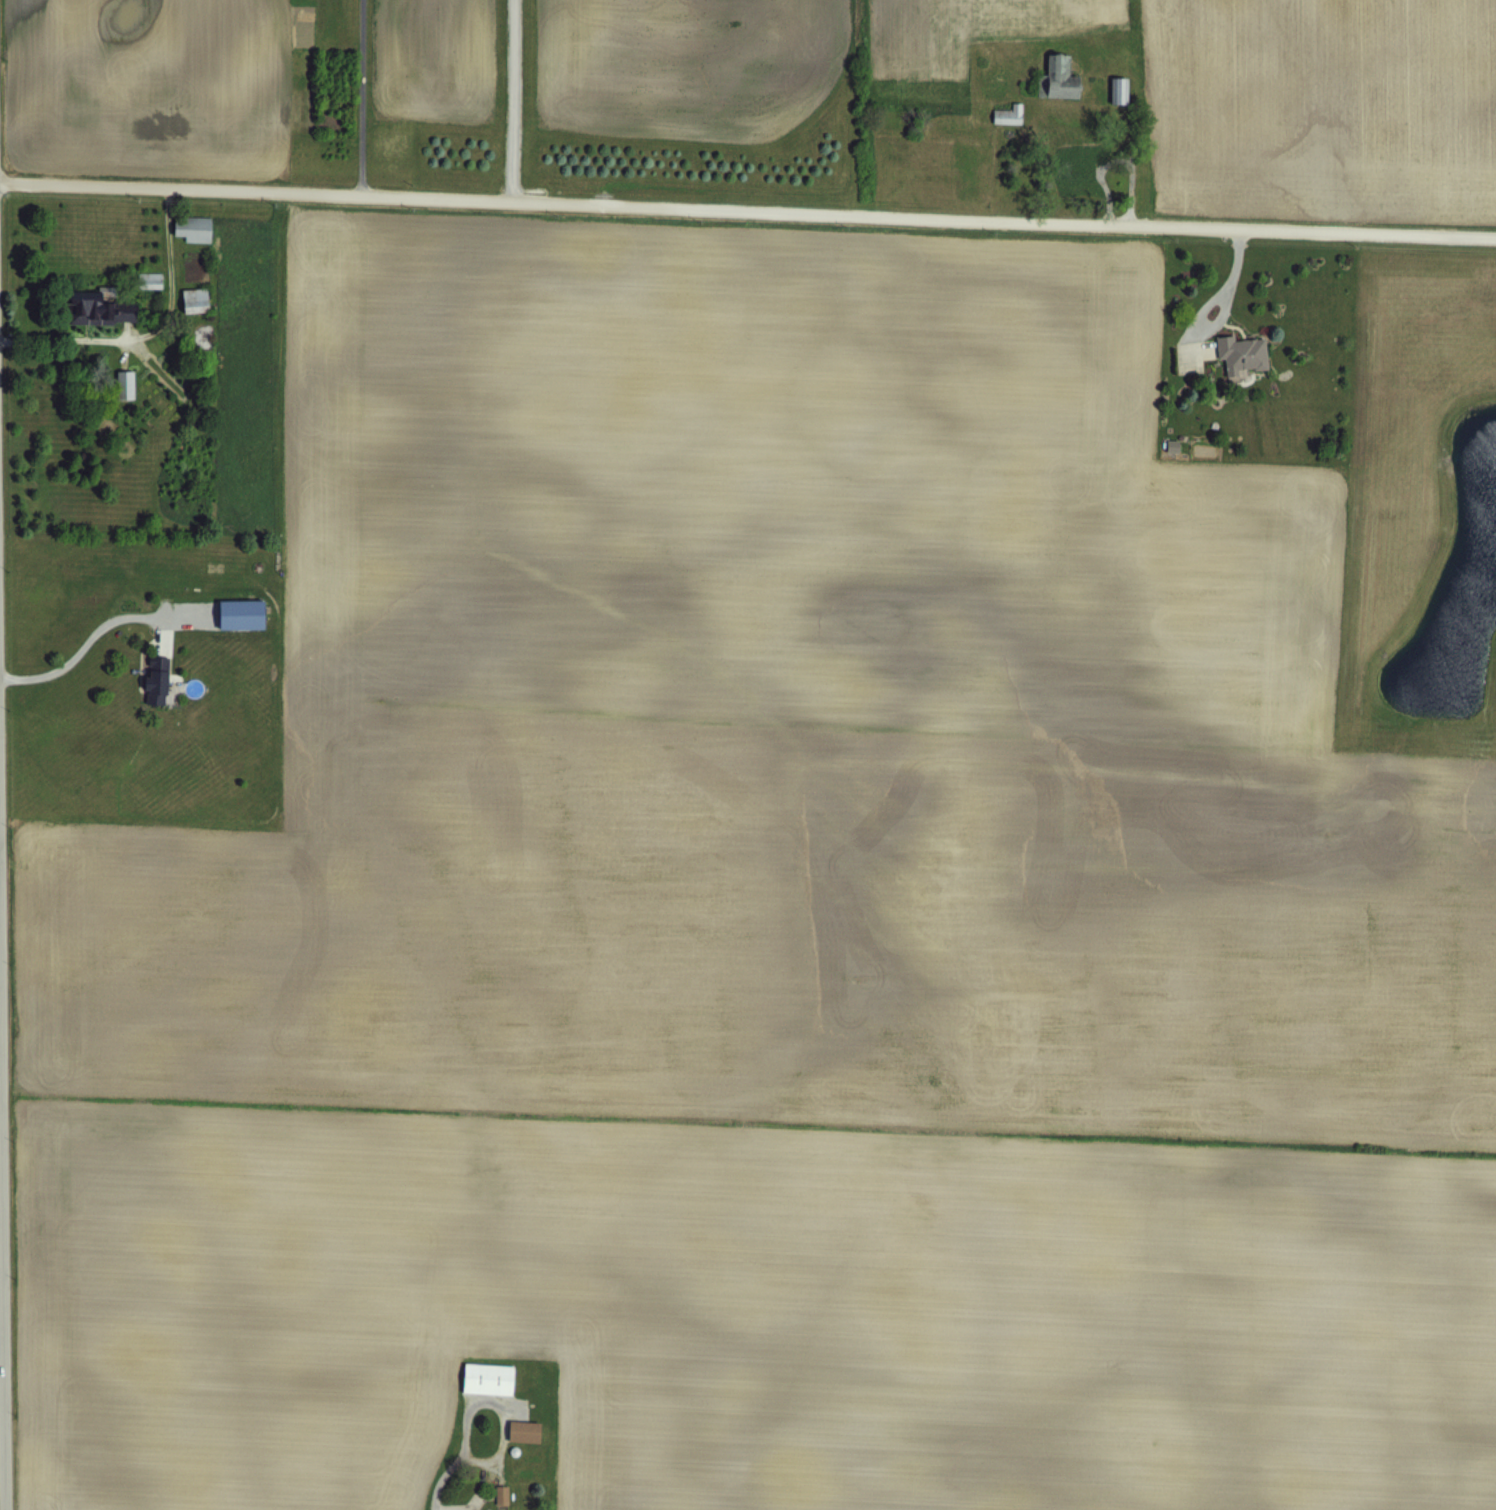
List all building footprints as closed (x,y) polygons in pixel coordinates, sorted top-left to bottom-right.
[(1080,116),(1080,95),(1071,95),(1072,72),(1049,71),(1048,93),(1040,93),(1039,114),(1080,116)] [(1129,96),(1111,96),(1111,121),(1129,121),(1129,96)] [(995,141),(1023,141),(1024,121),(1014,120),(1014,127),(995,127),(995,141)] [(183,240),(210,240),(210,215),(184,215),(184,219),(172,219),(172,233),(183,233),(183,240)] [(181,311),(206,311),(206,288),(181,288),(181,311)] [(67,322),(136,322),(136,301),(99,301),(99,290),(67,290),(67,322)] [(117,398),(132,398),(132,370),(117,370),(117,398)] [(262,599),(217,599),(217,629),(262,629),(262,599)] [(164,704),(168,656),(147,655),(143,703),(164,704)]
